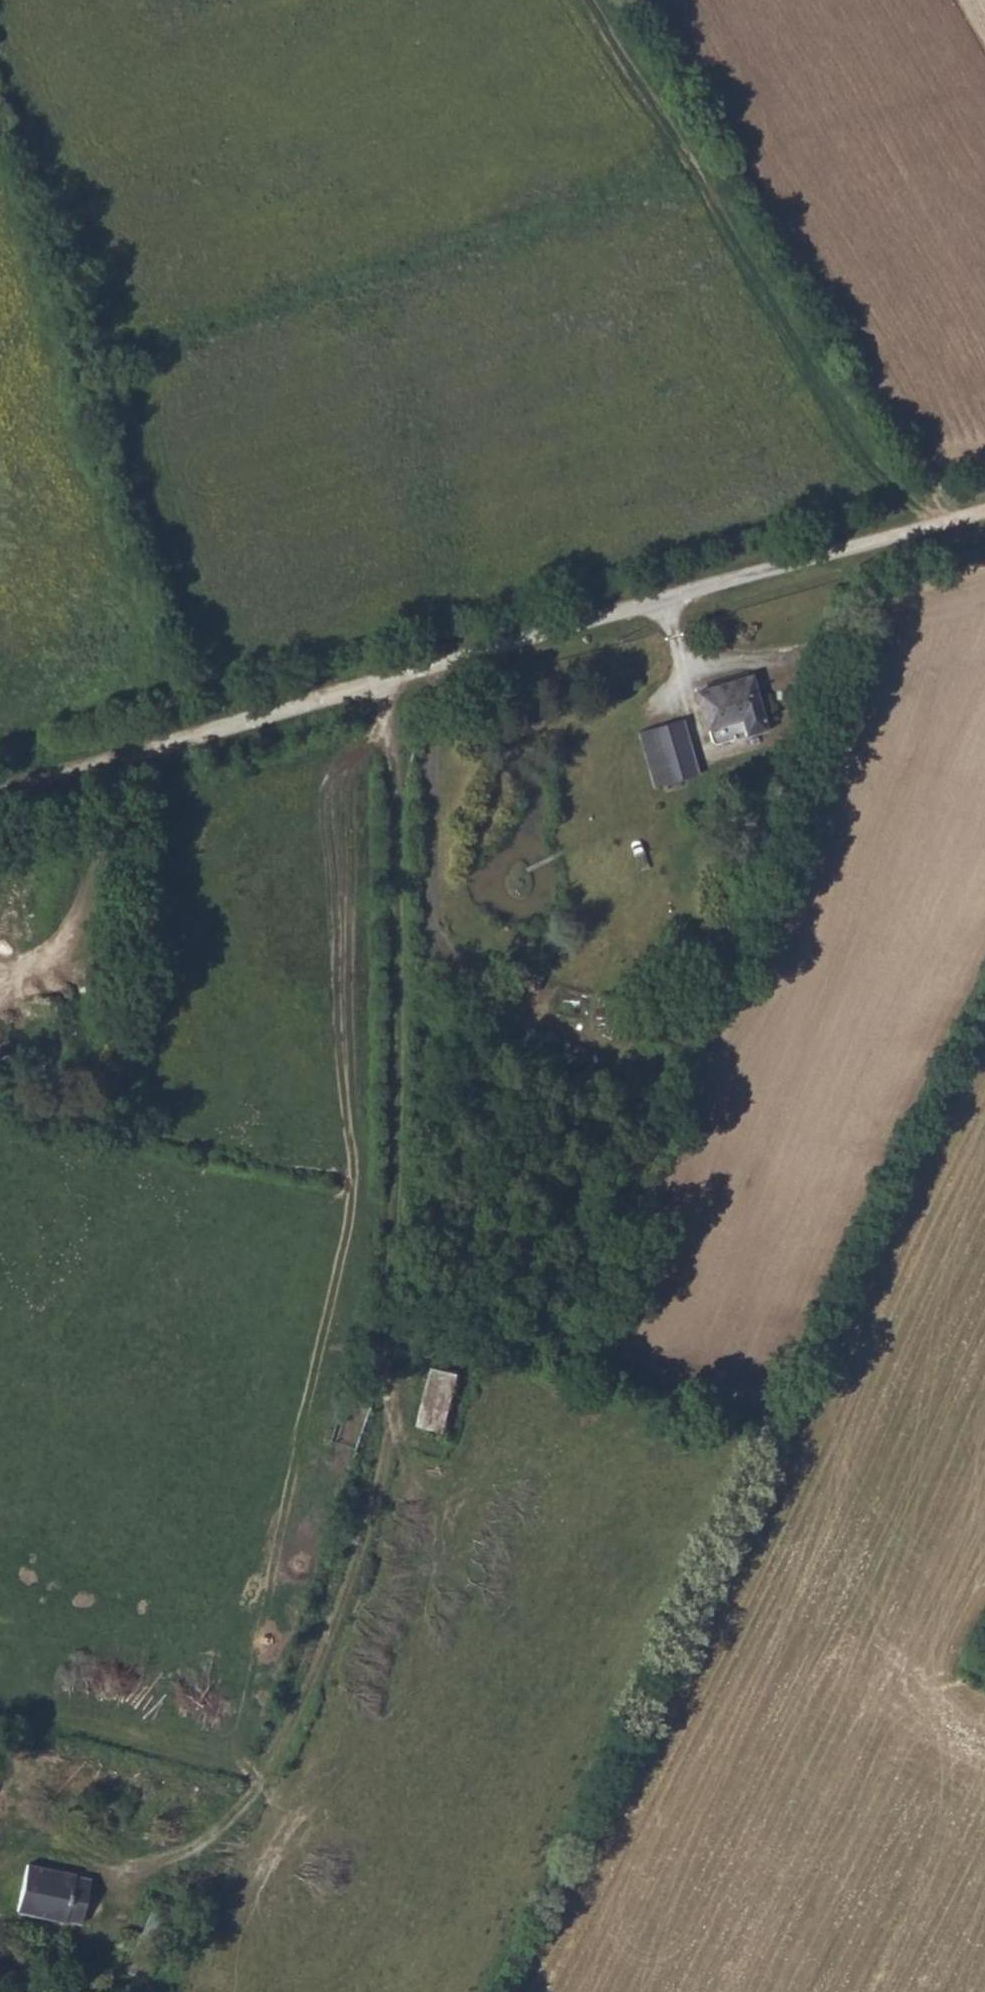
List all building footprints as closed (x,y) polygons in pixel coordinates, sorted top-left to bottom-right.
[(743,675),(688,690),(699,728),(731,720),(736,736),(758,730),(753,713),(751,706),(743,675)] [(655,730),(637,735),(652,790),(671,784),(655,730)] [(452,1362),(429,1356),(413,1413),(437,1420),(452,1362)] [(9,1852),(0,1875),(0,1891),(57,1915),(73,1876),(9,1852)]
